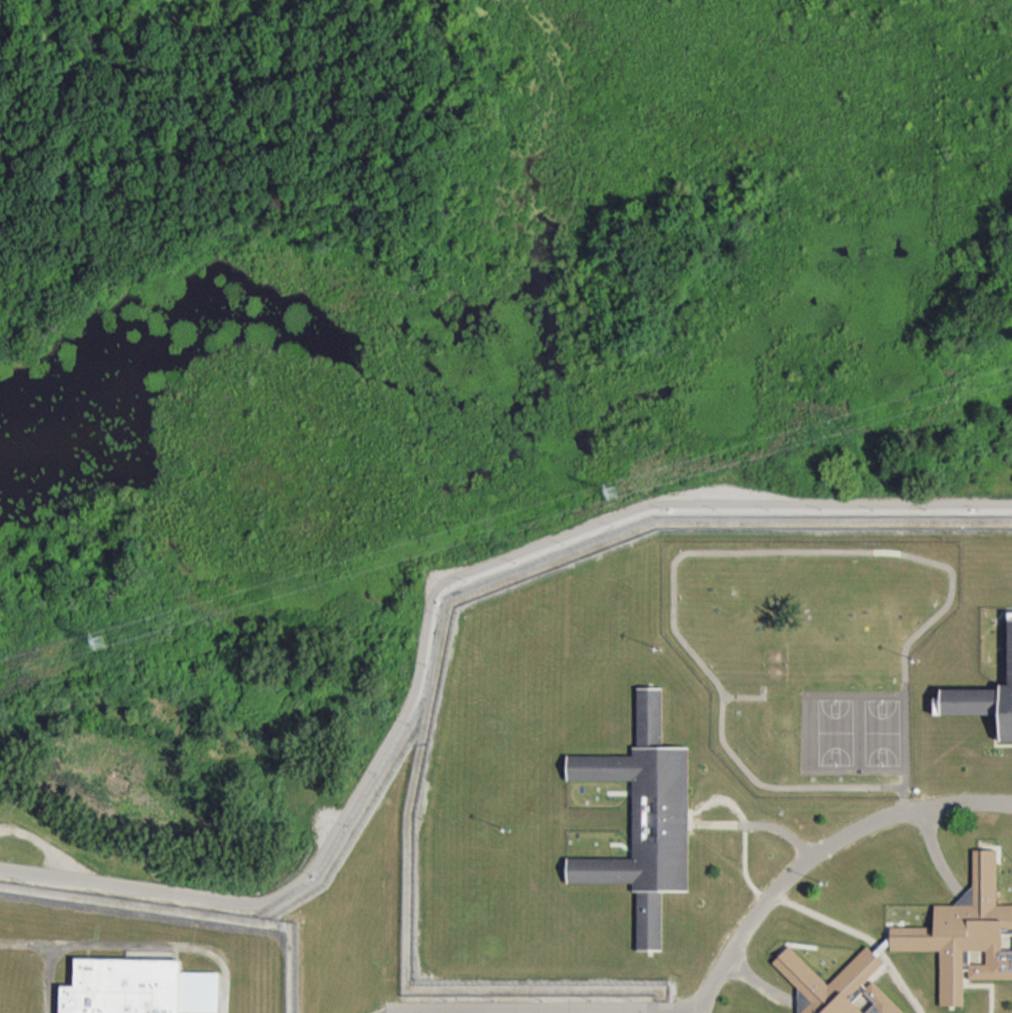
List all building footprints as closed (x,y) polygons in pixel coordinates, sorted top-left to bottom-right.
[(1009,611),(1011,611),(1011,736),(1004,736),(1005,713),(941,712),(941,677),(1008,678),(1009,611)] [(637,686),(661,687),(661,737),(688,737),(686,885),(663,885),(662,949),(627,949),(628,882),(561,881),(561,850),(633,851),(634,780),(567,779),(568,752),(636,753),(637,686)] [(1005,932),(1011,932),(1011,976),(972,977),(972,965),(966,965),(966,1003),(941,1003),(941,948),(886,948),(886,923),(936,923),(936,901),(975,901),(974,846),(1001,846),(1001,900),(1011,900),(1011,925),(1005,925),(1005,932)] [(902,1010),(899,1012),(791,1012),(807,997),(769,958),(788,939),(826,978),(866,939),(883,956),(846,992),(851,998),(871,978),(902,1010)] [(179,1008),(179,1012),(61,1012),(61,983),(76,983),(76,955),(179,957),(179,970),(217,970),(217,1009),(179,1008)]
